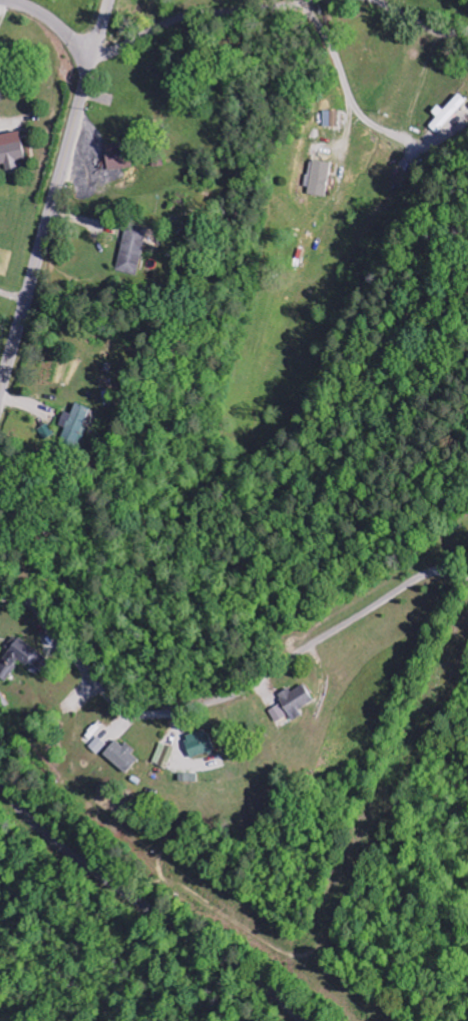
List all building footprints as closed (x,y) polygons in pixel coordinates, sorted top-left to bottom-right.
[(434,113),(439,118),(431,127),(439,134),(467,103),(467,101),(461,94),(446,111),(440,106),(434,113)] [(9,172),(22,170),(20,162),(28,161),(23,133),(0,137),(0,167),(7,166),(9,172)] [(133,168),(128,142),(106,146),(110,172),(133,168)] [(305,194),(326,198),(332,164),(311,161),(305,194)] [(149,228),(127,224),(119,273),(140,276),(149,228)] [(67,412),(61,426),(67,429),(61,442),(80,450),(89,428),(86,426),(93,410),(78,404),(73,415),(67,412)] [(6,682),(22,660),(41,674),(50,662),(20,640),(0,667),(0,678),(6,682)] [(294,722),(303,717),(300,711),(315,702),(305,686),(292,694),(289,690),(278,697),(294,722)] [(277,723),(288,716),(281,705),(270,712),(277,723)] [(209,731),(185,737),(191,758),(214,753),(209,731)] [(89,748),(97,756),(107,745),(98,737),(89,748)] [(103,757),(127,776),(140,760),(117,740),(103,757)] [(153,765),(169,770),(174,749),(159,744),(153,765)]
